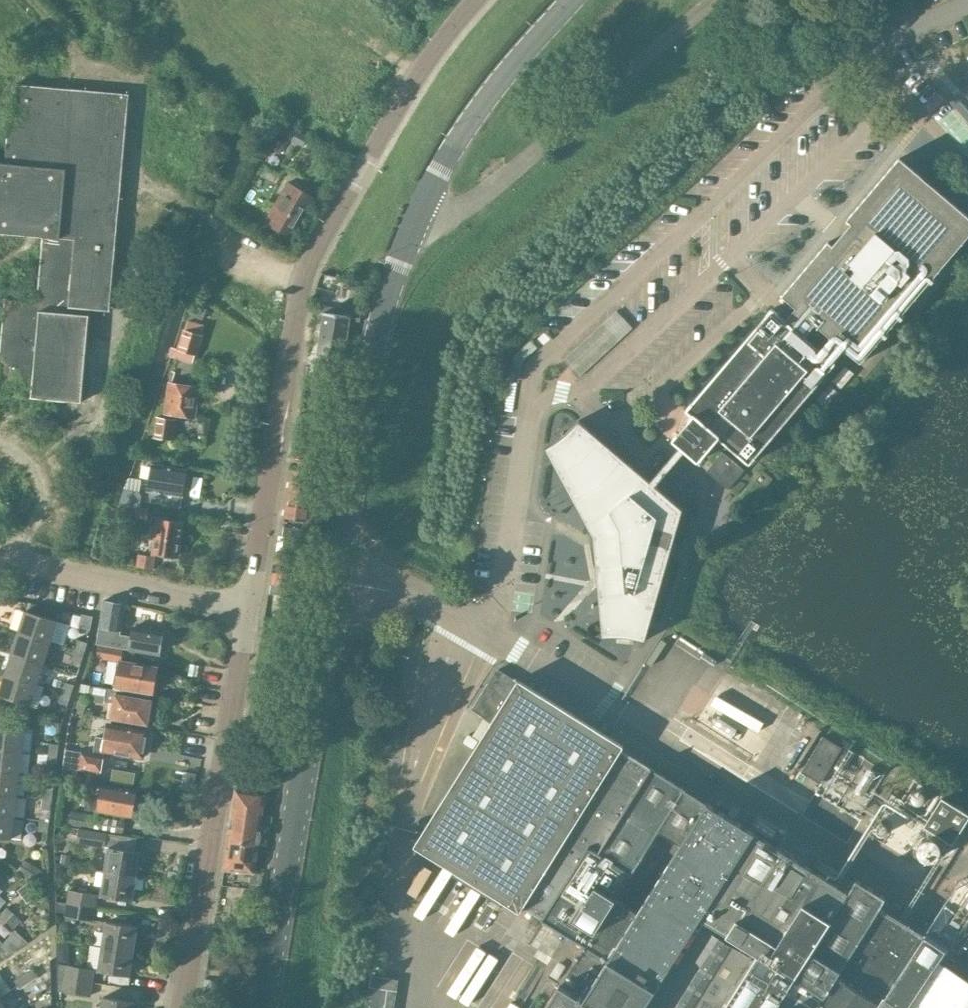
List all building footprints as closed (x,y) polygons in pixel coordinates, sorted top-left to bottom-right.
[(946,90),(933,76),(928,81),(919,71),(906,83),(928,107),(946,90)] [(81,90),(16,84),(13,112),(10,112),(5,164),(0,163),(0,233),(42,237),(36,303),(5,300),(0,352),(0,394),(81,401),(90,308),(110,310),(130,94),(81,90)] [(274,116),(268,126),(302,145),(307,137),(297,131),(298,128),(280,118),(280,119),(274,116)] [(967,236),(967,216),(900,158),(847,219),(851,223),(833,245),(828,242),(783,296),(796,307),(786,319),(805,335),(815,323),(861,362),(967,236)] [(313,195),(289,182),(266,222),(289,235),(313,195)] [(672,439),(673,440),(697,461),(700,461),(719,438),(749,463),(751,463),(836,363),(836,361),(805,335),(786,319),(773,308),(771,308),(687,408),(687,411),(692,415),(672,439)] [(566,357),(581,374),(633,325),(618,309),(566,357)] [(344,359),(350,316),(350,315),(324,312),(318,355),(317,365),(320,368),(330,369),(334,367),(335,357),(344,359)] [(180,350),(195,354),(200,335),(185,330),(180,350)] [(316,367),(317,365),(318,355),(309,354),(308,360),(307,360),(306,366),(316,367)] [(846,365),(833,382),(841,389),(854,372),(846,365)] [(165,412),(167,413),(167,417),(157,416),(154,436),(172,439),(176,414),(195,417),(199,386),(170,382),(165,412)] [(829,384),(817,399),(826,406),(838,392),(829,384)] [(553,443),(546,447),(594,534),(603,636),(611,635),(620,635),(629,636),(637,638),(646,640),(683,509),(579,420),(573,426),(567,432),(560,438),(553,443)] [(707,471),(728,489),(744,470),(723,452),(707,471)] [(187,469),(152,464),(148,491),(151,491),(149,501),(164,503),(165,493),(183,496),(185,483),(188,481),(189,476),(186,473),(187,469)] [(314,473),(304,471),(299,470),(293,469),(292,479),(291,479),(285,517),(286,517),(283,536),(303,539),(304,530),(307,530),(308,521),(306,520),(314,473)] [(773,478),(763,470),(756,479),(765,487),(773,478)] [(139,492),(126,489),(124,489),(119,502),(121,502),(121,503),(137,508),(137,506),(140,506),(142,496),(139,492)] [(147,519),(149,509),(137,508),(135,518),(147,519)] [(176,556),(182,522),(161,519),(161,517),(152,516),(151,526),(158,527),(154,552),(176,556)] [(287,596),(296,544),(284,541),(282,551),(276,550),(269,593),(287,596)] [(152,569),(154,559),(154,557),(139,554),(137,566),(152,569)] [(64,644),(70,624),(25,610),(19,629),(50,640),(64,644)] [(163,632),(133,627),(132,636),(107,632),(104,644),(159,654),(163,632)] [(43,662),(50,640),(19,629),(11,651),(43,662)] [(85,653),(88,642),(79,639),(75,650),(85,653)] [(123,649),(99,645),(97,657),(121,661),(123,649)] [(81,663),(85,653),(75,650),(72,660),(81,663)] [(36,683),(43,662),(11,651),(4,673),(36,683)] [(157,667),(121,661),(117,685),(153,691),(157,667)] [(535,690),(520,680),(517,681),(499,669),(497,669),(471,709),(492,722),(415,844),(414,845),(415,846),(518,911),(520,911),(523,907),(584,945),(544,1007),(967,1007),(967,980),(939,962),(947,948),(896,915),(899,911),(883,901),(886,898),(856,879),(848,892),(622,748),(623,746),(535,690)] [(36,683),(4,673),(0,686),(0,694),(29,704),(36,683)] [(65,682),(62,692),(71,695),(74,685),(65,682)] [(151,699),(116,693),(117,689),(108,688),(106,700),(114,702),(111,717),(147,723),(151,699)] [(68,705),(71,695),(62,692),(59,702),(68,705)] [(22,750),(25,728),(0,724),(0,747),(22,750)] [(146,730),(108,724),(106,737),(96,735),(93,753),(81,751),(78,768),(101,772),(105,749),(141,756),(146,730)] [(820,784),(842,748),(822,737),(801,772),(820,784)] [(50,742),(48,753),(58,754),(59,744),(50,742)] [(22,750),(0,747),(0,770),(19,773),(22,750)] [(56,765),(58,754),(48,753),(47,764),(56,765)] [(19,773),(0,770),(0,793),(17,795),(19,773)] [(136,790),(102,784),(97,809),(131,815),(136,790)] [(44,788),(42,799),(52,800),(53,789),(44,788)] [(265,792),(256,790),(236,788),(232,815),(272,821),(272,816),(261,814),(265,792)] [(17,795),(0,793),(0,816),(14,818),(17,795)] [(952,843),(967,819),(967,813),(942,796),(923,825),(952,843)] [(51,811),(52,800),(42,799),(41,809),(51,811)] [(70,812),(68,825),(122,833),(124,820),(70,812)] [(260,825),(271,826),(272,821),(232,815),(229,840),(257,845),(260,825)] [(14,818),(0,816),(0,837),(22,839),(24,819),(14,818)] [(40,821),(38,832),(48,833),(49,822),(40,821)] [(108,834),(80,830),(78,842),(106,846),(108,834)] [(253,872),(257,845),(229,840),(222,884),(250,888),(253,872)] [(140,853),(110,848),(106,871),(137,876),(140,853)] [(46,873),(24,859),(17,871),(39,885),(46,873)] [(133,902),(137,876),(106,871),(102,897),(133,902)] [(98,895),(70,891),(68,903),(96,907),(98,895)] [(931,931),(944,939),(967,903),(954,894),(931,931)] [(94,920),(96,907),(68,903),(66,915),(94,920)] [(14,914),(7,907),(0,915),(0,916),(7,922),(14,914)] [(138,927),(107,922),(103,946),(134,951),(138,927)] [(16,930),(3,943),(1,945),(10,954),(28,942),(16,930)] [(130,975),(134,951),(103,946),(99,970),(130,975)] [(24,956),(4,969),(10,979),(30,966),(24,956)] [(94,969),(57,963),(58,976),(92,982),(94,969)] [(17,985),(35,973),(32,969),(15,981),(17,985)] [(35,973),(17,985),(20,989),(38,977),(35,973)] [(90,995),(92,982),(58,976),(58,990),(90,995)] [(400,981),(372,977),(368,1007),(396,1007),(400,981)] [(135,1002),(104,997),(102,1007),(134,1007),(135,1002)]
